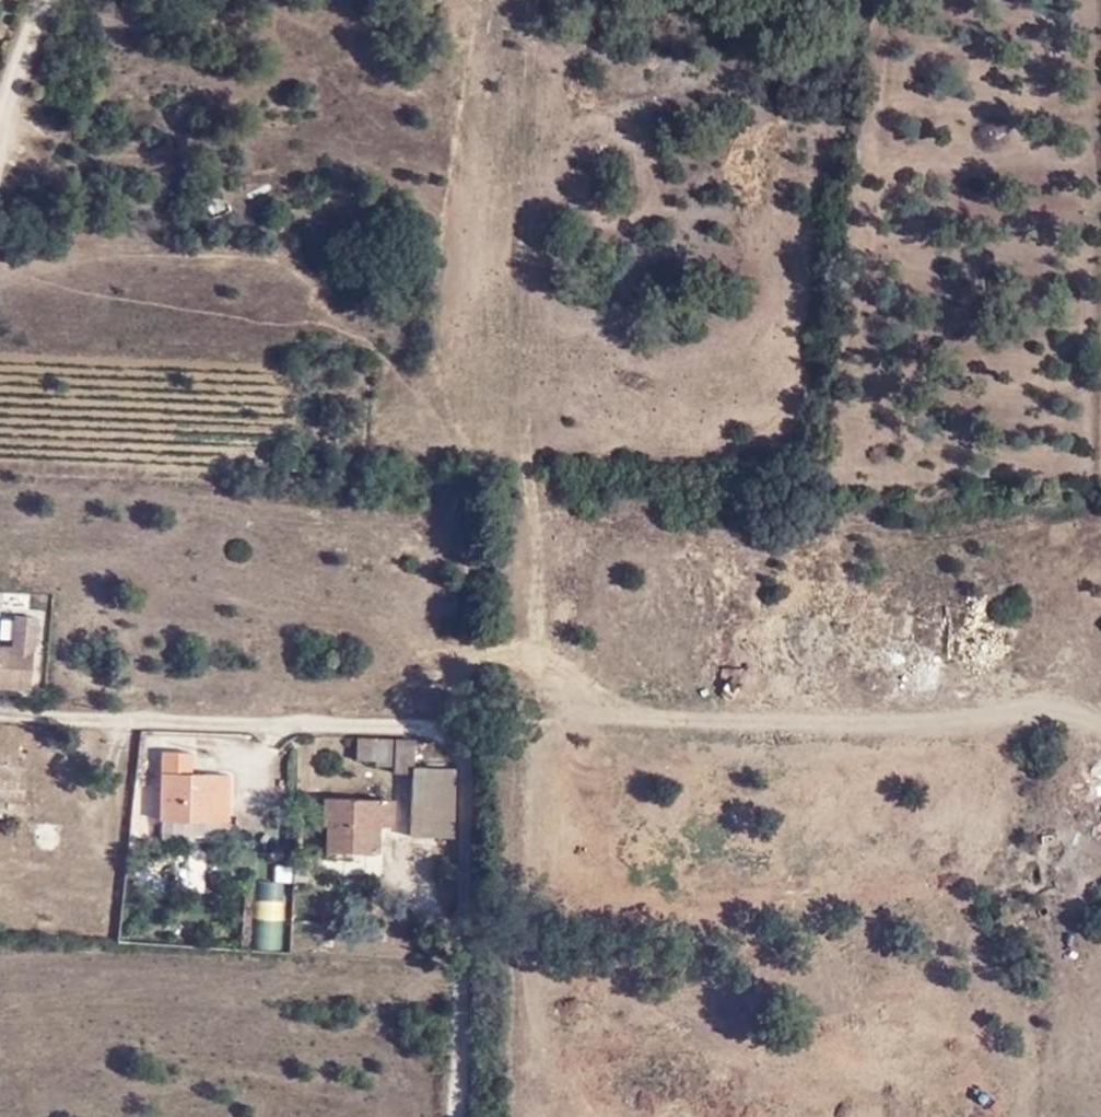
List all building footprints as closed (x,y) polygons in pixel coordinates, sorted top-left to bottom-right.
[(14,620),(13,655),(0,654),(0,693),(31,695),(32,656),(34,621),(14,620)] [(409,835),(450,836),(453,769),(415,766),(416,743),(392,742),(392,739),(359,738),(359,755),(376,756),(376,762),(395,763),(395,773),(411,774),(409,835)] [(153,816),(185,818),(186,814),(209,815),(211,770),(188,770),(189,748),(157,746),(153,816)] [(37,802),(41,763),(1,761),(0,772),(0,799),(37,802)] [(223,820),(224,770),(211,770),(209,815),(186,814),(185,818),(223,820)] [(328,849),(377,850),(378,827),(395,825),(396,800),(321,799),(320,823),(328,824),(328,849)] [(157,836),(158,825),(141,824),(141,835),(157,836)] [(155,918),(160,868),(141,867),(135,917),(155,918)] [(280,898),(283,882),(261,878),(258,894),(280,898)] [(281,945),(281,920),(253,920),(252,945),(281,945)]
